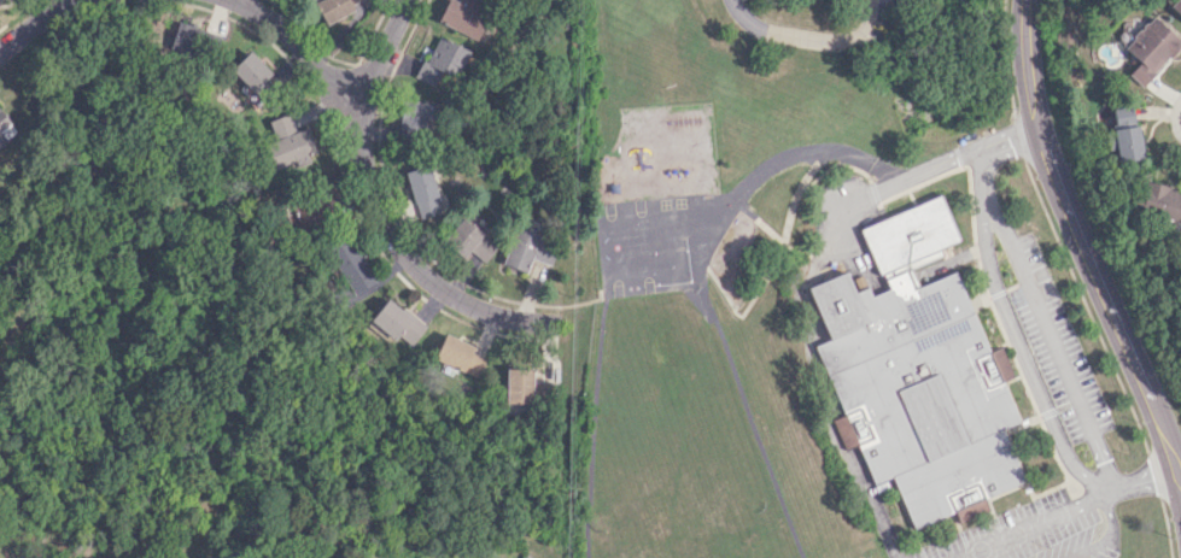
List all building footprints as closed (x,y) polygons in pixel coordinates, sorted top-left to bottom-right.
[(324,21),(368,3),(366,0),(315,0),(324,21)] [(475,39),(492,2),(489,0),(460,0),(459,2),(456,0),(447,0),(437,22),(475,39)] [(1169,6),(1180,18),(1180,0),(1175,0),(1169,6)] [(1180,39),(1150,15),(1124,49),(1139,60),(1128,74),(1144,86),(1180,39)] [(172,43),(215,51),(219,31),(176,23),(172,43)] [(435,86),(441,72),(455,79),(468,49),(438,36),(432,50),(426,47),(413,76),(435,86)] [(230,68),(252,92),(272,74),(250,50),(230,68)] [(435,134),(434,101),(399,102),(400,135),(435,134)] [(1118,162),(1143,158),(1134,105),(1111,109),(1114,128),(1112,129),(1118,162)] [(15,132),(0,112),(0,144),(15,132)] [(443,211),(428,164),(404,172),(419,219),(443,211)] [(1180,219),(1180,189),(1146,181),(1140,210),(1180,219)] [(855,227),(937,192),(958,240),(937,248),(940,254),(910,268),(917,284),(952,270),(987,350),(1000,343),(1015,376),(1002,381),(1019,422),(1002,429),(1024,480),(914,527),(893,476),(875,483),(858,444),(843,450),(831,421),(846,415),(815,345),(829,340),(806,286),(844,270),(853,292),(866,287),(870,295),(887,288),(881,272),(876,274),(855,227)] [(303,234),(317,227),(307,206),(293,213),(303,234)] [(498,244),(461,216),(445,238),(483,265),(498,244)] [(502,263),(527,273),(532,258),(551,265),(558,245),(535,236),(538,230),(518,222),(502,263)] [(377,283),(348,235),(326,249),(355,296),(377,283)] [(425,327),(387,297),(371,319),(409,348),(425,327)] [(433,360),(478,376),(485,357),(472,352),(474,345),(443,333),(433,360)] [(532,368),(506,367),(504,403),(531,404),(532,368)]
